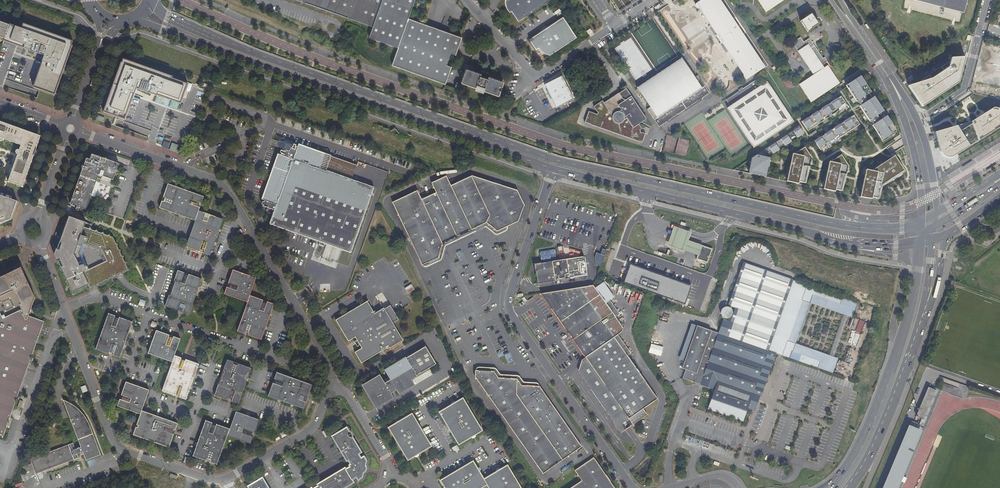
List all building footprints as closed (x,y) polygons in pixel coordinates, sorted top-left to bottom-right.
[(382,0),(296,0),(316,7),(373,27),(376,18),(382,0)] [(398,47),(408,18),(414,0),(382,0),(376,18),(373,27),(372,30),(369,37),(398,47)] [(505,2),(505,5),(506,7),(507,9),(509,8),(511,12),(518,21),(550,0),(505,0),(505,2)] [(635,0),(609,0),(617,12),(635,0)] [(708,27),(714,36),(716,35),(721,42),(719,44),(726,53),(728,52),(743,75),(745,79),(765,66),(767,64),(749,37),(745,40),(728,14),(732,11),(724,0),(701,0),(695,4),(698,8),(699,8),(710,26),(708,27)] [(766,11),(782,0),(758,0),(766,11)] [(963,12),(966,0),(915,0),(963,12)] [(732,11),(728,14),(745,40),(749,37),(732,11)] [(811,13),(800,20),(807,32),(812,29),(812,28),(817,24),(811,13)] [(547,55),(549,55),(576,38),(563,17),(529,40),(538,53),(541,51),(545,54),(547,55)] [(461,37),(408,18),(398,47),(391,65),(444,84),(455,53),(461,37)] [(20,29),(10,25),(9,28),(4,41),(4,42),(23,49),(27,50),(43,56),(42,58),(41,61),(31,88),(40,91),(53,95),(71,45),(70,45),(71,41),(22,24),(20,29)] [(9,28),(0,25),(0,40),(4,41),(9,28)] [(830,67),(826,61),(825,62),(822,59),(809,39),(804,42),(800,38),(793,43),(814,75),(799,84),(811,101),(838,83),(829,68),(830,67)] [(964,61),(965,57),(951,58),(950,61),(941,67),(943,71),(932,78),(930,75),(918,82),(918,84),(910,89),(915,97),(917,96),(924,106),(938,96),(937,94),(959,79),(964,61)] [(120,62),(119,62),(102,112),(124,120),(133,94),(135,90),(136,87),(154,93),(158,94),(180,102),(186,82),(171,77),(171,75),(122,58),(120,62)] [(681,58),(637,88),(650,107),(647,109),(658,127),(709,93),(697,76),(694,78),(681,58)] [(466,68),(461,83),(498,96),(504,81),(489,76),(481,73),(466,68)] [(574,100),(562,76),(545,85),(556,108),(574,100)] [(737,76),(729,81),(730,84),(739,78),(737,76)] [(859,78),(869,93),(870,92),(859,76),(845,85),(855,101),(856,101),(846,86),(859,78)] [(859,78),(846,86),(856,101),(859,105),(869,120),(872,125),(882,140),(894,131),(884,117),(883,118),(880,113),(881,112),(872,97),(870,98),(867,94),(869,93),(859,78)] [(755,80),(726,100),(730,106),(727,108),(753,147),(782,128),(793,121),(786,110),(766,81),(759,86),(755,80)] [(617,124),(626,118),(632,127),(639,123),(645,119),(625,89),(603,103),(617,124)] [(846,105),(840,96),(834,101),(833,100),(830,103),(824,107),(820,109),(820,110),(814,114),(814,113),(811,116),(805,120),(801,122),(807,131),(846,105)] [(873,97),(872,97),(881,112),(883,111),(873,97)] [(645,134),(639,123),(632,127),(626,118),(617,124),(603,103),(602,101),(594,106),(598,113),(597,115),(588,111),(584,122),(642,143),(645,134)] [(859,105),(858,106),(868,121),(869,120),(859,105)] [(935,132),(936,136),(940,149),(940,151),(941,153),(943,155),(945,157),(947,157),(949,158),(952,157),(954,156),(999,127),(999,109),(995,107),(972,122),(935,132)] [(859,124),(853,115),(846,120),(846,119),(842,122),(843,122),(837,126),(833,128),(833,129),(827,133),(827,132),(823,135),(824,135),(818,139),(817,139),(814,141),(820,151),(859,124)] [(886,116),(884,117),(894,131),(882,140),(872,125),(871,125),(882,142),(893,134),(895,132),(894,129),(886,116)] [(0,123),(0,142),(1,142),(2,141),(3,139),(20,145),(18,150),(17,150),(15,151),(15,152),(15,153),(15,155),(17,155),(7,183),(22,188),(33,155),(33,154),(35,153),(34,152),(35,149),(38,140),(35,139),(36,136),(0,123)] [(769,158),(765,157),(771,153),(772,154),(778,150),(777,149),(784,144),(784,146),(790,142),(789,141),(796,136),(797,138),(803,134),(798,127),(751,158),(748,173),(761,176),(762,174),(766,175),(769,158)] [(172,143),(164,140),(163,143),(162,146),(181,153),(183,146),(173,142),(172,143)] [(275,211),(270,224),(301,235),(354,253),(377,188),(352,179),(357,165),(324,154),(299,144),(298,147),(294,145),(293,146),(292,146),(289,152),(283,150),(281,156),(278,154),(262,200),(265,201),(263,206),(275,211)] [(805,183),(811,158),(804,147),(793,154),(792,154),(786,181),(798,183),(799,182),(805,183)] [(79,207),(86,209),(96,181),(100,182),(102,176),(113,180),(119,163),(92,154),(90,159),(86,158),(83,167),(76,187),(70,204),(79,207)] [(842,191),(848,166),(841,155),(830,162),(829,162),(823,189),(835,191),(835,189),(842,191)] [(905,171),(894,155),(871,171),(865,169),(860,197),(871,199),(872,197),(879,199),(882,186),(883,185),(905,171)] [(490,215),(472,175),(450,185),(471,230),(479,227),(486,223),(490,215)] [(490,215),(486,223),(493,229),(497,232),(518,221),(524,205),(517,190),(472,175),(490,215)] [(471,230),(450,185),(445,176),(431,183),(436,191),(457,237),(464,234),(471,230)] [(195,220),(191,232),(186,246),(186,247),(199,211),(198,211),(200,207),(198,207),(199,203),(201,203),(203,197),(168,184),(164,194),(166,194),(164,198),(165,198),(164,201),(163,201),(162,203),(162,205),(161,205),(159,208),(195,220)] [(442,244),(420,199),(416,191),(393,202),(422,265),(438,258),(440,251),(442,244)] [(457,237),(436,191),(420,199),(442,244),(450,240),(457,237)] [(10,220),(16,202),(0,197),(0,224),(10,220)] [(206,213),(199,211),(186,247),(199,252),(200,250),(203,251),(203,253),(210,256),(215,241),(223,219),(209,214),(208,216),(206,215),(206,213)] [(57,263),(72,292),(79,289),(87,285),(89,288),(128,270),(112,237),(90,229),(92,224),(69,216),(57,250),(61,250),(61,261),(57,263)] [(689,241),(690,240),(691,237),(692,234),(674,227),(672,234),(670,238),(668,245),(690,254),(698,256),(701,249),(702,247),(703,247),(703,246),(700,245),(689,241)] [(967,252),(972,257),(980,250),(975,245),(967,252)] [(712,250),(703,247),(702,247),(701,249),(698,256),(697,259),(707,263),(712,250)] [(600,267),(606,250),(602,248),(600,254),(595,253),(594,258),(595,265),(600,267)] [(559,261),(562,279),(587,275),(584,256),(573,258),(568,259),(559,261)] [(559,261),(545,263),(538,264),(535,264),(537,283),(562,279),(559,261)] [(769,351),(794,281),(744,263),(729,306),(736,308),(731,322),(728,321),(729,319),(730,319),(731,318),(732,317),(733,315),(733,313),(733,311),(732,310),(731,309),(729,308),(728,308),(727,308),(725,308),(724,309),(723,310),(722,311),(722,312),(721,313),(721,314),(722,315),(722,316),(723,317),(724,318),(725,319),(725,320),(724,320),(719,334),(698,326),(685,362),(683,369),(686,370),(683,379),(701,385),(715,390),(708,410),(744,422),(751,401),(756,403),(758,398),(758,396),(761,397),(776,354),(769,351)] [(630,264),(624,283),(684,304),(690,286),(630,264)] [(28,316),(35,297),(21,268),(0,278),(0,306),(28,316)] [(164,306),(178,311),(179,309),(182,310),(181,312),(189,315),(202,279),(188,274),(188,276),(184,274),(184,273),(177,270),(164,306)] [(248,302),(250,295),(256,278),(233,270),(228,283),(230,283),(228,287),(227,287),(224,294),(247,302),(248,302)] [(811,304),(853,319),(859,304),(794,281),(769,351),(834,374),(839,359),(796,344),(811,304)] [(412,284),(407,288),(410,293),(415,289),(412,284)] [(541,294),(584,356),(632,425),(647,414),(643,409),(657,399),(627,356),(614,337),(618,335),(622,332),(623,328),(615,317),(606,303),(593,286),(541,294)] [(245,310),(237,332),(240,333),(241,331),(245,333),(246,332),(248,333),(247,334),(249,335),(252,335),(251,337),(261,340),(274,303),(267,301),(266,303),(263,302),(263,300),(250,295),(248,302),(245,310)] [(703,297),(701,307),(706,309),(709,299),(703,297)] [(606,303),(615,317),(619,314),(609,301),(606,303)] [(401,342),(393,330),(391,325),(382,312),(382,311),(375,315),(368,319),(367,318),(374,313),(368,302),(336,321),(349,342),(356,338),(357,341),(360,346),(362,349),(355,352),(362,363),(368,359),(380,352),(379,351),(384,348),(386,348),(387,350),(401,342)] [(0,306),(0,434),(3,435),(44,321),(28,316),(0,306)] [(391,325),(397,322),(389,308),(382,312),(391,325)] [(95,349),(109,354),(110,352),(114,353),(113,355),(120,358),(133,322),(119,317),(119,319),(115,317),(115,315),(108,313),(95,349)] [(692,324),(679,360),(685,362),(698,326),(692,324)] [(175,355),(181,339),(174,336),(173,338),(169,337),(169,335),(156,330),(148,353),(172,362),(175,355)] [(631,353),(618,335),(614,337),(627,356),(631,353)] [(427,347),(421,351),(386,370),(390,377),(384,381),(381,376),(365,385),(377,407),(393,398),(391,394),(398,390),(399,394),(415,385),(412,380),(438,365),(427,347)] [(505,354),(508,363),(514,361),(510,352),(505,354)] [(162,391),(175,396),(176,394),(180,395),(179,397),(186,400),(199,364),(186,359),(185,361),(181,360),(182,358),(175,355),(172,362),(162,391)] [(632,425),(584,356),(581,359),(578,366),(577,371),(621,433),(627,428),(632,425)] [(251,368),(241,365),(241,367),(237,364),(236,365),(234,364),(234,363),(233,363),(229,363),(230,361),(227,360),(214,396),(227,400),(228,398),(232,400),(231,402),(238,404),(251,368)] [(475,370),(475,377),(543,474),(582,447),(539,386),(533,386),(521,385),(517,379),(506,378),(498,378),(494,371),(475,370)] [(305,398),(307,399),(312,385),(305,382),(276,372),(273,379),(275,380),(274,384),(272,383),(267,396),(303,409),(306,402),(304,401),(305,398)] [(142,410),(146,399),(149,390),(126,381),(121,395),(123,395),(121,400),(120,399),(117,406),(141,414),(142,410)] [(901,480),(898,479),(899,476),(902,477),(923,428),(921,427),(922,424),(924,424),(939,389),(936,388),(935,389),(928,387),(916,416),(921,418),(919,424),(912,421),(884,487),(897,487),(901,480)] [(751,401),(748,409),(755,411),(761,397),(758,396),(758,398),(756,403),(751,401)] [(440,413),(459,446),(474,437),(483,432),(464,399),(455,404),(440,413)] [(73,407),(74,405),(70,403),(64,400),(81,447),(76,449),(74,443),(30,459),(36,474),(79,458),(78,454),(80,453),(83,452),(86,460),(101,455),(89,424),(88,421),(86,417),(83,414),(78,409),(77,410),(73,407)] [(178,423),(142,410),(141,414),(136,426),(135,431),(133,435),(169,448),(174,434),(172,434),(173,430),(175,430),(178,423)] [(227,436),(242,441),(250,444),(250,443),(253,437),(251,437),(251,436),(252,432),(254,433),(259,420),(236,412),(235,412),(229,429),(216,424),(215,426),(211,424),(212,423),(205,420),(192,456),(200,459),(202,460),(203,458),(206,460),(207,459),(209,460),(209,461),(210,462),(213,462),(213,463),(216,465),(222,449),(227,436)] [(390,428),(409,461),(417,456),(432,447),(413,414),(398,423),(390,428)] [(347,460),(348,459),(358,454),(361,452),(357,445),(355,446),(352,441),(354,440),(352,437),(350,437),(349,436),(348,435),(348,434),(348,433),(348,431),(346,428),(332,436),(347,460)] [(350,462),(351,464),(360,459),(359,456),(358,454),(348,459),(350,462)] [(350,465),(351,467),(356,476),(358,479),(361,477),(363,472),(361,471),(363,466),(364,466),(366,460),(364,457),(360,459),(351,464),(350,465)] [(571,487),(614,487),(593,458),(574,471),(581,481),(571,487)] [(484,480),(478,469),(473,462),(440,481),(444,487),(483,487),(487,486),(484,480)] [(487,486),(489,487),(521,487),(508,466),(499,471),(484,480),(487,486)] [(348,468),(345,470),(351,479),(354,477),(356,476),(351,467),(348,468)] [(319,486),(320,487),(341,487),(340,487),(345,485),(346,486),(353,482),(351,479),(345,470),(344,468),(318,484),(319,486)] [(262,478),(248,486),(249,487),(268,487),(262,478)]
